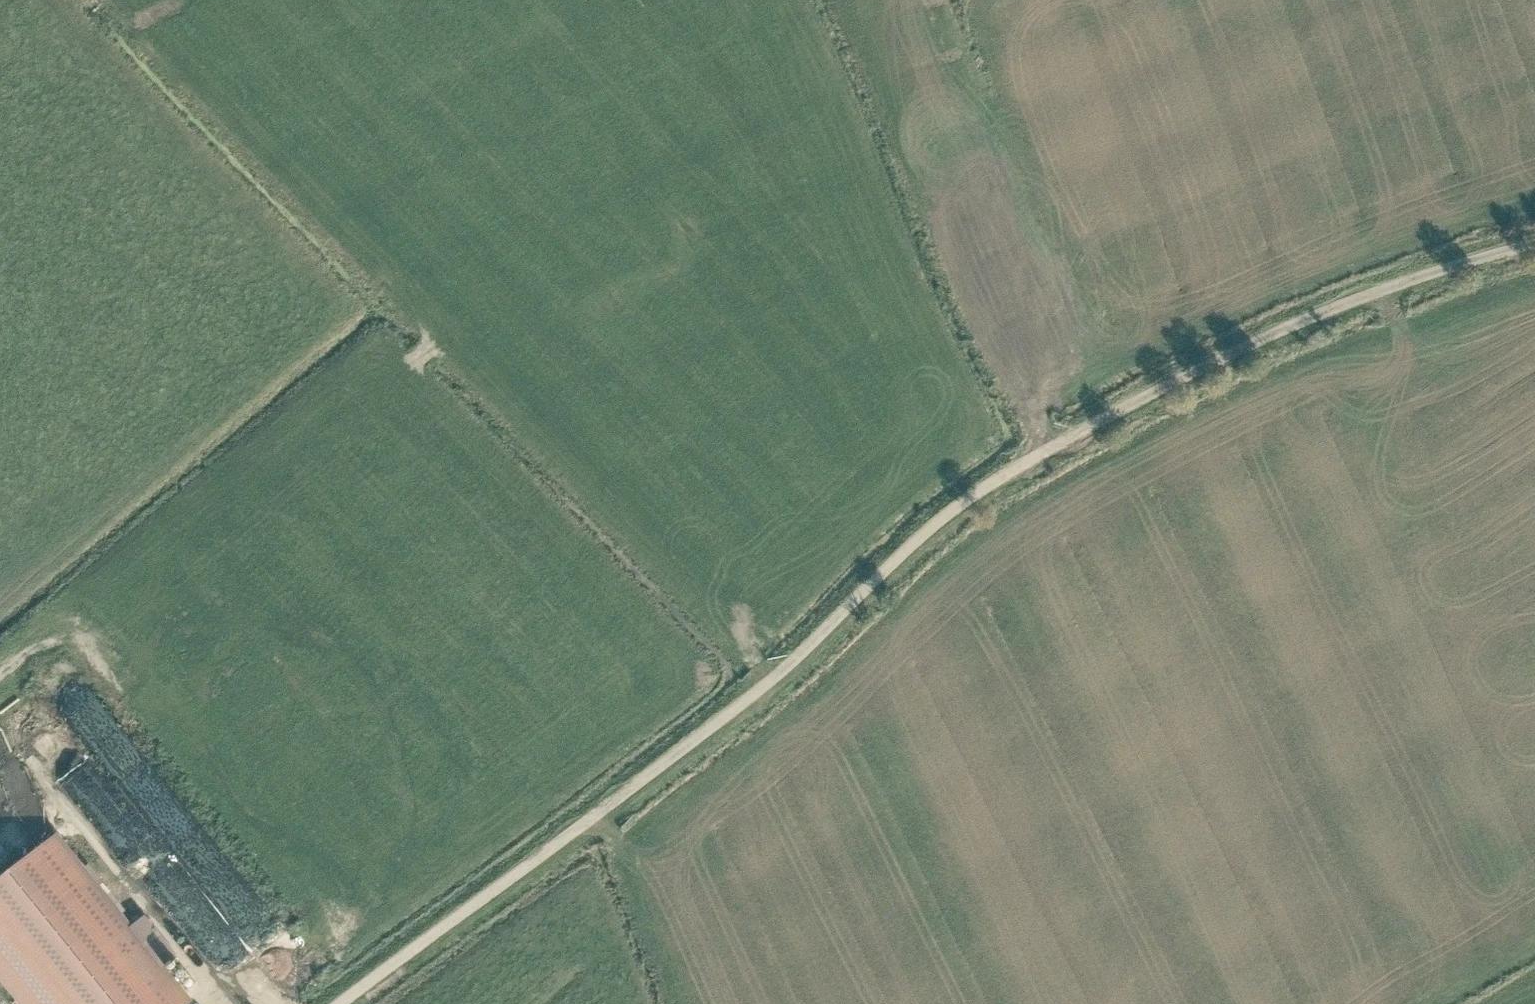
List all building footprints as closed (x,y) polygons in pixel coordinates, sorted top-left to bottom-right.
[(60,833),(0,880),(0,926),(61,1003),(188,1003),(191,1001),(60,833)]
